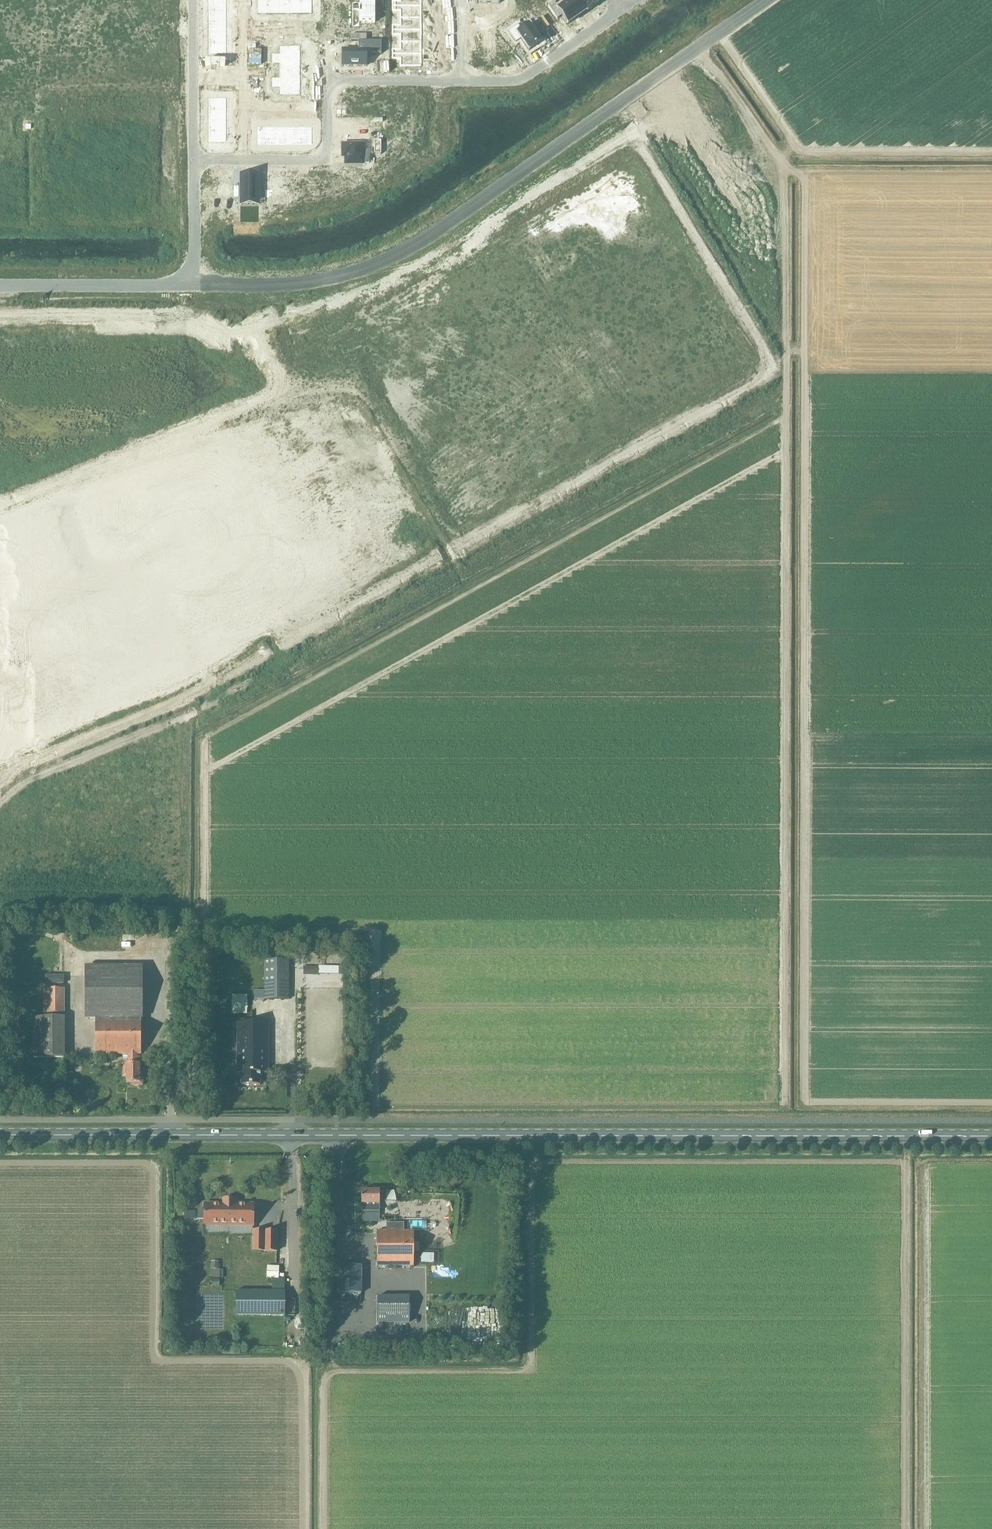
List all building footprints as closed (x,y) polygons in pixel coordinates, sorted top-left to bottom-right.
[(208,10),(226,10),(226,0),(208,0),(208,10)] [(257,13),(268,13),(268,0),(257,0),(257,13)] [(268,13),(279,13),(279,0),(268,0),(268,13)] [(279,13),(290,13),(290,0),(279,0),(279,13)] [(290,13),(301,13),(301,0),(290,0),(290,13)] [(301,13),(312,13),(312,0),(301,0),(301,13)] [(360,15),(375,15),(375,0),(360,0),(360,15)] [(548,5),(557,18),(562,15),(568,23),(577,16),(566,0),(562,0),(556,5),(553,1),(548,5)] [(577,16),(586,10),(587,11),(580,0),(566,0),(577,16)] [(587,11),(597,4),(594,0),(580,0),(587,11)] [(392,4),(392,10),(400,10),(400,17),(421,17),(421,4),(392,4)] [(208,10),(208,21),(226,21),(226,10),(208,10)] [(400,17),(400,23),(392,23),(392,29),(421,28),(421,22),(421,17),(400,17)] [(208,21),(208,31),(226,31),(226,21),(208,21)] [(518,24),(508,31),(515,42),(521,39),(529,50),(541,42),(529,24),(521,29),(518,24)] [(421,40),(421,35),(421,28),(392,29),(392,34),(400,34),(400,40),(421,40)] [(208,31),(208,42),(226,42),(226,31),(208,31)] [(400,40),(400,47),(392,47),(392,52),(421,52),(421,40),(400,40)] [(342,49),(342,65),(366,65),(366,53),(381,53),(381,41),(358,41),(358,49),(342,49)] [(208,42),(208,53),(226,53),(226,42),(208,42)] [(271,53),(271,58),(300,58),(300,45),(279,46),(279,53),(271,53)] [(421,59),(421,52),(392,52),(392,58),(400,58),(400,65),(414,65),(421,65),(421,59)] [(271,58),(271,63),(279,63),(279,70),(300,70),(300,58),(271,58)] [(271,77),(271,82),(300,82),(300,76),(300,70),(279,70),(279,77),(271,77)] [(271,82),(271,87),(279,87),(279,95),(300,94),(300,82),(271,82)] [(208,97),(208,109),(226,109),(226,97),(208,97)] [(208,109),(208,120),(226,120),(226,109),(208,109)] [(208,120),(208,131),(226,131),(226,120),(208,120)] [(257,127),(257,145),(268,145),(268,127),(257,127)] [(268,127),(268,145),(279,145),(279,127),(268,127)] [(279,127),(279,145),(290,145),(290,127),(279,127)] [(290,127),(290,145),(301,145),(301,127),(290,127)] [(301,127),(301,145),(312,145),(312,127),(301,127)] [(208,131),(208,142),(226,142),(226,131),(208,131)] [(342,143),(342,155),(345,155),(345,163),(363,163),(363,162),(369,162),(369,150),(363,150),(363,143),(342,143)] [(240,181),(240,205),(258,205),(258,175),(240,175),(243,175),(243,181),(240,181)] [(280,175),(280,181),(266,181),(266,203),(284,203),(284,199),(290,199),(290,175),(280,175)] [(296,175),(296,202),(319,202),(319,188),(311,188),(311,184),(311,175),(305,175),(302,175),(296,175)] [(263,999),(289,999),(289,959),(263,959),(263,999)] [(87,1018),(95,1018),(95,1054),(128,1054),(128,1064),(123,1064),(123,1074),(126,1074),(126,1082),(131,1082),(131,1085),(142,1085),(142,1074),(139,1074),(139,1064),(140,1064),(140,1056),(137,1056),(137,1054),(140,1054),(140,966),(86,966),(87,1018)] [(342,967),(318,966),(318,967),(318,974),(342,974),(342,967)] [(44,983),(64,983),(64,974),(44,974),(44,983)] [(64,1013),(64,988),(43,988),(43,1013),(64,1013)] [(63,1016),(33,1016),(33,1057),(63,1057),(63,1016)] [(268,1072),(268,1022),(237,1022),(237,1072),(241,1072),(241,1084),(260,1084),(260,1072),(268,1072)] [(361,1221),(379,1222),(380,1201),(386,1201),(386,1191),(380,1191),(380,1190),(362,1190),(361,1221)] [(223,1203),(204,1203),(204,1210),(198,1210),(198,1219),(204,1219),(204,1225),(253,1226),(253,1204),(235,1203),(235,1199),(223,1199),(223,1203)] [(195,1221),(195,1211),(186,1211),(186,1221),(195,1221)] [(413,1266),(413,1230),(377,1230),(377,1266),(413,1266)] [(277,1231),(252,1231),(252,1251),(276,1251),(277,1231)] [(361,1293),(362,1265),(337,1265),(336,1293),(361,1293)] [(284,1315),(285,1279),(272,1279),(272,1290),(236,1290),(235,1315),(284,1315)] [(404,1279),(374,1280),(375,1292),(404,1291),(404,1279)] [(377,1322),(409,1322),(409,1295),(377,1296),(377,1322)]
